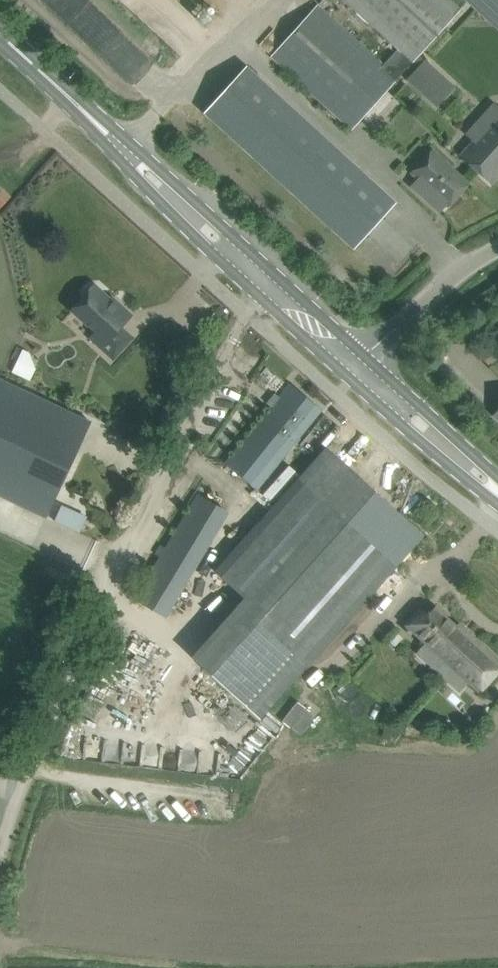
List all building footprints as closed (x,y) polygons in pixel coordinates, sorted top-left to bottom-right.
[(460,10),(449,0),(343,0),(398,50),(383,66),(318,6),(272,56),(352,130),(398,79),(460,10)] [(497,25),(497,0),(471,0),(497,25)] [(436,109),(454,89),(425,63),(407,83),(436,109)] [(247,66),(204,112),(354,248),(396,202),(247,66)] [(490,183),(497,174),(497,124),(494,128),(482,117),(466,135),(477,146),(465,160),(490,183)] [(431,151),(412,172),(422,181),(415,189),(424,198),(440,213),(447,205),(448,205),(467,184),(431,151)] [(11,197),(0,187),(0,209),(11,197)] [(111,300),(95,285),(72,310),(96,332),(91,338),(114,359),(133,338),(121,327),(131,315),(112,298),(111,300)] [(249,379),(264,359),(244,345),(230,365),(249,379)] [(13,372),(28,378),(37,357),(22,351),(13,372)] [(91,421),(0,379),(0,496),(46,517),(91,421)] [(291,384),(225,463),(256,489),(322,411),(291,384)] [(419,512),(333,434),(283,489),(317,512),(233,608),(283,658),(419,512)] [(215,528),(225,511),(198,495),(187,512),(215,528)] [(63,502),(54,519),(79,532),(88,515),(63,502)] [(456,625),(435,606),(427,615),(419,608),(404,625),(442,658),(434,666),(446,677),(453,669),(479,692),(497,670),(497,659),(458,623),(456,625)] [(463,728),(455,737),(463,744),(470,735),(463,728)]
